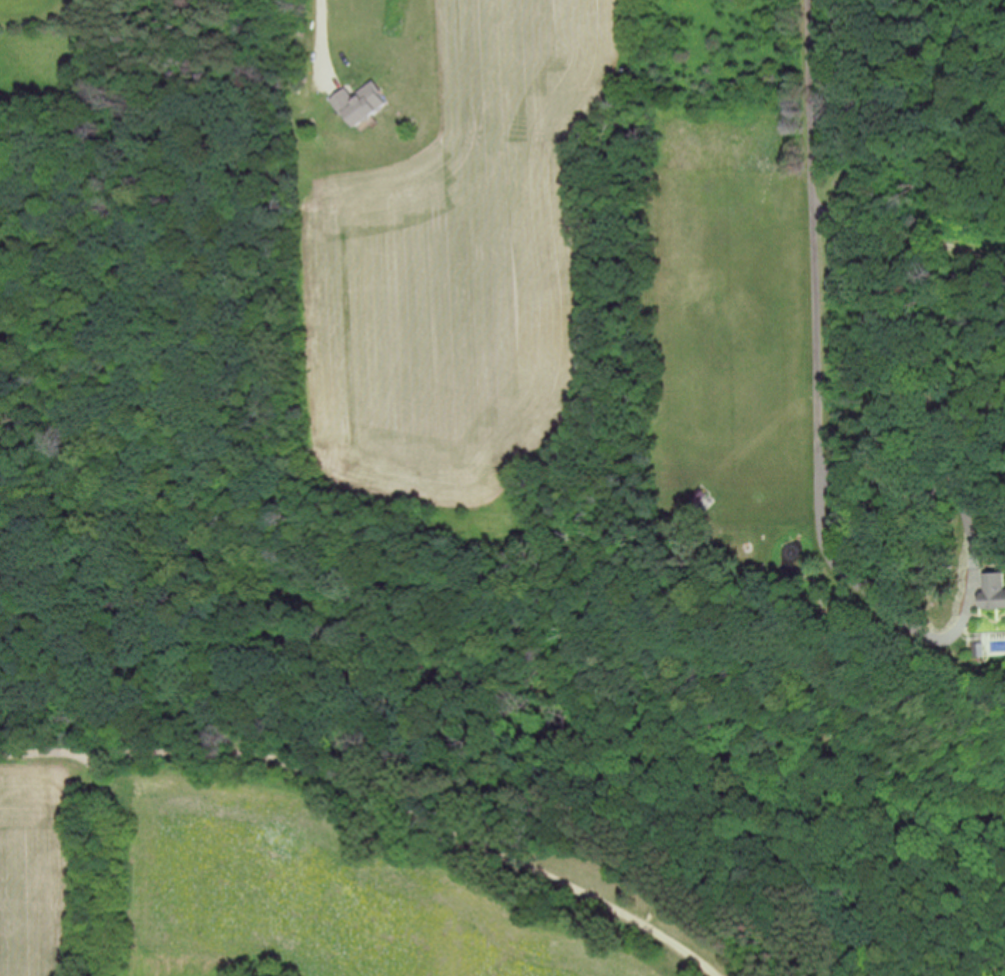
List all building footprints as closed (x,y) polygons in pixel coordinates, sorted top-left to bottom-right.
[(392,104),(377,81),(355,95),(350,87),(336,97),(355,127),(392,104)] [(1004,609),(1004,573),(986,573),(985,609),(1004,609)]
